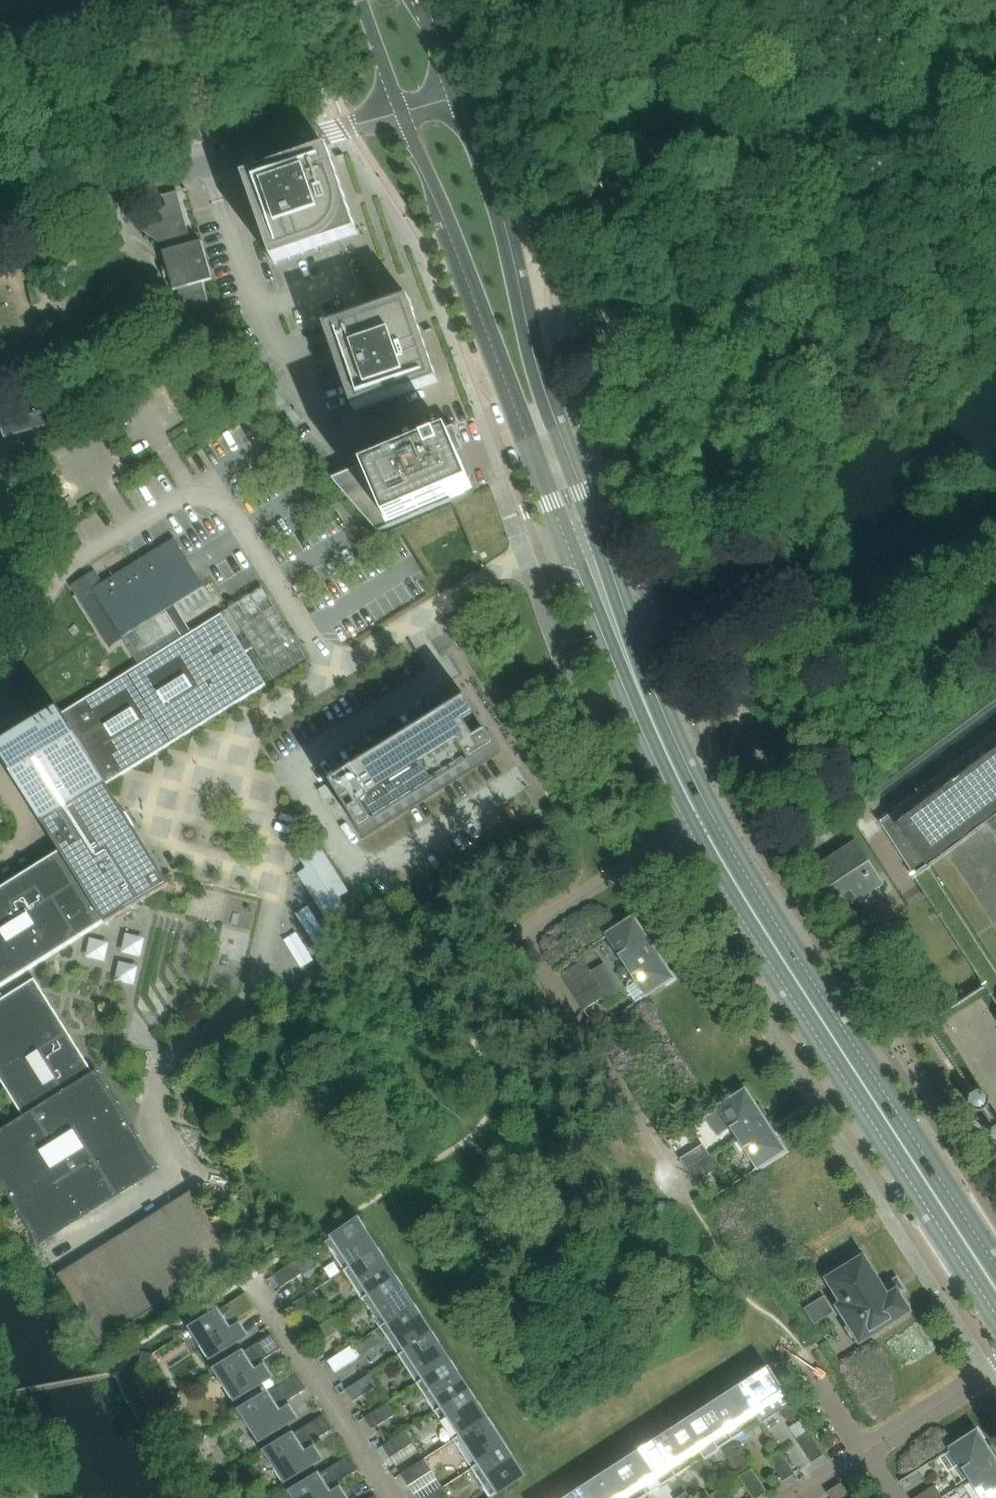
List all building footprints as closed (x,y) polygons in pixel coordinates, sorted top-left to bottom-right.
[(275,265),(359,236),(330,152),(246,181),(275,265)] [(213,280),(202,242),(192,244),(177,194),(187,191),(187,189),(162,196),(163,198),(164,198),(166,207),(137,215),(141,229),(169,251),(163,253),(174,291),(180,289),(167,323),(171,337),(214,325),(203,283),(213,280)] [(354,411),(438,382),(409,298),(325,327),(354,411)] [(85,371),(76,346),(42,358),(50,382),(85,371)] [(52,426),(50,417),(58,415),(56,407),(48,409),(45,401),(0,414),(0,420),(5,439),(7,438),(11,452),(20,449),(35,437),(34,431),(52,426)] [(448,497),(471,488),(457,455),(462,453),(454,428),(356,470),(332,480),(378,533),(451,502),(448,497)] [(166,611),(175,605),(204,587),(174,539),(104,583),(93,589),(124,637),(166,611)] [(110,646),(124,637),(93,589),(104,583),(96,570),(72,585),(110,646)] [(240,644),(245,652),(253,647),(274,679),(315,653),(269,582),(228,608),(248,639),(240,644)] [(192,633),(175,605),(166,611),(183,639),(192,633)] [(183,639),(63,713),(61,710),(0,748),(0,752),(62,851),(0,889),(0,987),(106,921),(108,924),(170,885),(107,784),(266,684),(245,652),(240,644),(221,614),(192,633),(183,639)] [(467,699),(331,784),(363,834),(499,749),(467,699)] [(880,823),(913,876),(926,866),(928,868),(988,822),(995,833),(995,735),(880,823)] [(352,912),(342,896),(350,891),(321,840),(298,853),(306,867),(299,871),(331,924),(352,912)] [(862,899),(884,885),(855,841),(815,866),(843,911),(862,899)] [(617,950),(627,966),(653,949),(633,918),(603,938),(604,939),(606,938),(615,951),(617,950)] [(124,953),(144,955),(147,934),(126,932),(124,953)] [(105,961),(112,941),(94,935),(87,954),(105,961)] [(641,997),(642,998),(642,999),(672,979),(653,949),(627,966),(635,978),(628,982),(627,991),(634,1002),(641,997)] [(121,959),(116,979),(136,984),(141,964),(121,959)] [(568,987),(576,999),(599,984),(591,972),(568,987)] [(24,1116),(0,1131),(0,1183),(39,1245),(159,1170),(97,1071),(93,1073),(34,979),(0,1001),(0,1078),(24,1116)] [(576,999),(583,1010),(606,995),(599,984),(576,999)] [(924,1028),(926,1028),(928,1028),(929,1027),(930,1026),(931,1024),(931,1023),(931,1021),(930,1020),(929,1019),(927,1018),(925,1018),(924,1018),(923,1019),(922,1021),(921,1022),(921,1024),(922,1026),(923,1027),(924,1028)] [(729,1123),(739,1138),(765,1121),(745,1091),(715,1111),(716,1112),(713,1114),(721,1127),(729,1123)] [(988,1109),(988,1108),(990,1105),(990,1099),(986,1094),(982,1091),(978,1092),(973,1093),(971,1097),(969,1101),(970,1105),(971,1109),(973,1111),(982,1113),(982,1112),(987,1122),(993,1131),(991,1138),(992,1142),(995,1145),(995,1123),(988,1109)] [(746,1149),(749,1153),(747,1155),(755,1168),(753,1170),(754,1171),(784,1152),(765,1121),(739,1138),(741,1141),(735,1145),(740,1153),(746,1149)] [(710,1156),(703,1145),(680,1160),(687,1171),(710,1156)] [(695,1183),(697,1182),(718,1168),(710,1156),(687,1171),(695,1183)] [(193,1190),(57,1275),(99,1342),(235,1257),(193,1190)] [(325,1242),(344,1271),(377,1250),(358,1221),(325,1242)] [(396,1278),(377,1250),(344,1271),(362,1300),(396,1278)] [(273,1276),(280,1288),(303,1273),(296,1261),(273,1276)] [(853,1343),(862,1337),(905,1311),(896,1296),(898,1294),(891,1283),(880,1290),(862,1262),(833,1280),(848,1304),(843,1307),(853,1322),(844,1328),(853,1343)] [(414,1306),(396,1278),(362,1300),(380,1328),(414,1306)] [(291,1305),(292,1305),(299,1317),(322,1302),(315,1290),(291,1305)] [(234,1321),(254,1308),(245,1294),(192,1328),(211,1358),(246,1335),(240,1325),(238,1326),(234,1321)] [(834,1313),(824,1297),(805,1309),(815,1325),(834,1313)] [(432,1334),(414,1306),(380,1328),(399,1356),(432,1334)] [(259,1363),(281,1349),(271,1334),(216,1370),(235,1400),(271,1377),(264,1367),(262,1368),(259,1363)] [(450,1362),(432,1334),(399,1356),(417,1384),(450,1362)] [(360,1356),(369,1351),(363,1342),(355,1347),(360,1356)] [(328,1362),(336,1373),(359,1358),(351,1347),(328,1362)] [(140,1362),(150,1364),(153,1354),(142,1351),(140,1362)] [(468,1391),(450,1362),(417,1384),(435,1412),(468,1391)] [(739,1389),(761,1422),(790,1403),(768,1370),(739,1389)] [(284,1404),(307,1389),(297,1375),(241,1411),(260,1441),(296,1418),(289,1408),(287,1409),(284,1404)] [(346,1390),(354,1402),(377,1387),(369,1375),(346,1390)] [(739,1389),(711,1407),(732,1440),(761,1422),(739,1389)] [(487,1419),(468,1391),(435,1412),(453,1440),(487,1419)] [(166,1402),(177,1405),(179,1394),(168,1392),(166,1402)] [(364,1418),(365,1418),(372,1430),(395,1415),(387,1403),(364,1418)] [(711,1407),(683,1425),(704,1458),(732,1440),(711,1407)] [(309,1444),(333,1429),(323,1415),(266,1452),(285,1481),(321,1458),(314,1448),(312,1450),(309,1444)] [(453,1440),(472,1469),(505,1447),(487,1419),(453,1440)] [(683,1425),(654,1443),(676,1477),(704,1458),(683,1425)] [(383,1446),(390,1458),(413,1443),(406,1431),(383,1446)] [(193,1442),(204,1445),(206,1434),(195,1432),(193,1442)] [(808,1432),(797,1440),(812,1463),(823,1455),(808,1432)] [(946,1452),(947,1453),(950,1451),(958,1465),(960,1464),(970,1479),(995,1462),(977,1432),(946,1452)] [(654,1443),(626,1462),(648,1495),(676,1477),(654,1443)] [(505,1447),(472,1469),(490,1497),(524,1476),(505,1447)] [(783,1482),(794,1474),(779,1451),(768,1459),(783,1482)] [(359,1470),(349,1455),(292,1492),(296,1497),(346,1497),(340,1489),(338,1490),(335,1485),(359,1470)] [(401,1474),(401,1475),(409,1486),(432,1471),(424,1459),(401,1474)] [(598,1480),(610,1497),(643,1497),(648,1495),(626,1462),(598,1480)] [(970,1479),(980,1494),(978,1496),(980,1497),(995,1497),(995,1462),(970,1479)] [(766,1492),(751,1469),(739,1477),(753,1497),(757,1497),(766,1492)] [(222,1471),(220,1482),(231,1484),(233,1474),(222,1471)] [(570,1497),(610,1497),(598,1480),(570,1497)] [(841,1483),(827,1492),(830,1497),(851,1497),(841,1483)] [(942,1497),(934,1485),(915,1497),(941,1497),(942,1497)] [(442,1488),(426,1497),(449,1497),(442,1488)] [(723,1488),(711,1495),(713,1497),(730,1497),(723,1488)]
